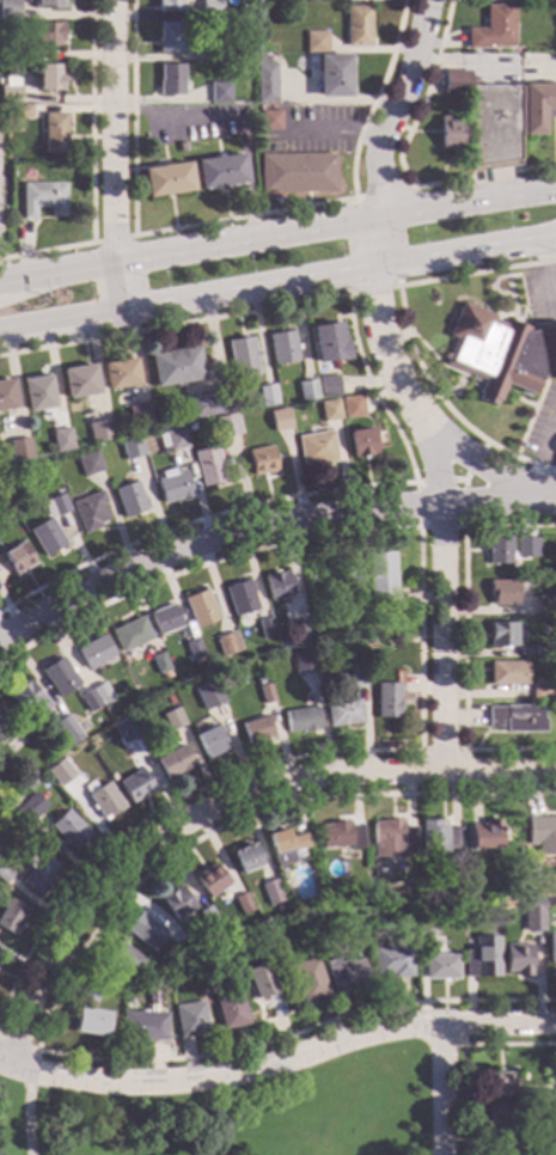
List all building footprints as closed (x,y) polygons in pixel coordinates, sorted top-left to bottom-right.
[(19,20),(0,20),(0,1),(19,0),(19,20)] [(36,1),(36,0),(63,0),(63,10),(32,10),(32,1),(36,1)] [(158,12),(158,0),(182,0),(183,12),(158,12)] [(201,19),(201,0),(220,0),(220,19),(201,19)] [(371,48),(346,48),(346,6),(369,6),(371,48)] [(512,47),(489,47),(489,49),(466,50),(466,29),(484,29),(484,6),(512,6),(512,47)] [(183,39),(185,39),(185,45),(183,45),(183,54),(158,54),(158,39),(159,39),(159,23),(182,23),(183,39)] [(62,42),(60,42),(60,47),(31,47),(31,37),(35,37),(35,24),(62,24),(62,42)] [(326,54),(305,54),(305,32),(326,32),(326,54)] [(216,61),(197,61),(197,48),(216,48),(216,61)] [(23,62),(5,62),(5,49),(23,49),(23,62)] [(349,56),(352,56),(352,96),(349,96),(349,98),(318,98),(318,56),(349,55),(349,56)] [(268,65),(275,65),(276,104),(256,104),(255,56),(268,56),(268,65)] [(61,73),(63,73),(63,75),(66,75),(66,81),(62,81),(63,91),(51,91),(51,94),(48,94),(48,92),(42,92),(42,91),(37,91),(37,66),(61,66),(61,73)] [(183,66),(183,82),(187,82),(187,86),(183,86),(183,96),(158,96),(158,81),(159,81),(159,66),(183,66)] [(469,87),(481,87),(481,84),(487,84),(487,87),(519,87),(519,166),(470,173),(469,96),(442,96),(442,72),(469,72),(469,87)] [(230,103),(209,103),(209,82),(230,82),(230,103)] [(521,85),(555,85),(555,110),(555,115),(548,121),(544,121),(544,135),(521,135),(521,85)] [(20,86),(20,104),(0,104),(0,86),(20,86)] [(31,106),(31,117),(8,118),(7,106),(31,106)] [(280,132),(259,132),(259,111),(280,111),(280,132)] [(66,152),(43,152),(43,115),(66,115),(66,152)] [(450,120),(465,120),(465,149),(450,149),(450,152),(440,152),(439,149),(439,135),(435,135),(435,132),(439,132),(439,117),(450,117),(450,120)] [(185,143),(187,152),(178,153),(177,143),(185,143)] [(246,183),(200,190),(195,161),(215,158),(215,157),(221,155),(221,158),(243,154),(246,183)] [(335,192),(259,194),(259,155),(335,154),(335,192)] [(193,191),(146,198),(142,169),(163,166),(161,165),(167,164),(169,165),(189,163),(193,191)] [(63,216),(48,216),(48,208),(35,208),(33,220),(22,220),(22,184),(63,183),(63,216)] [(527,328),(555,323),(555,378),(538,380),(532,396),(505,384),(503,387),(497,402),(496,402),(494,407),(477,401),(479,393),(477,393),(482,380),(442,365),(453,338),(447,336),(460,302),(494,317),(493,319),(505,325),(506,319),(527,328)] [(341,341),(344,340),(348,360),(341,361),(340,360),(318,363),(311,328),(337,323),(341,341)] [(285,331),(292,330),(294,346),(298,344),(299,349),(295,350),(298,361),(273,365),(268,335),(281,332),(280,329),(285,329),(285,331)] [(244,338),(251,337),(253,352),(257,352),(258,356),(255,358),(257,368),(232,372),(227,342),(239,340),(239,336),(244,335),(244,338)] [(202,380),(153,389),(148,355),(196,347),(202,380)] [(139,385),(106,391),(102,363),(134,359),(139,385)] [(98,393),(66,399),(61,371),(92,365),(98,393)] [(54,408),(26,412),(20,380),(48,375),(54,408)] [(340,396),(320,398),(317,378),(337,375),(340,396)] [(16,408),(0,411),(0,381),(11,379),(16,408)] [(318,398),(300,402),(297,383),(314,380),(318,398)] [(275,404),(262,407),(258,389),(273,386),(275,404)] [(232,412),(189,420),(185,398),(230,391),(232,412)] [(360,409),(342,411),(341,398),(358,396),(360,409)] [(341,420),(323,423),(319,403),(337,401),(341,420)] [(152,422),(130,427),(127,407),(148,403),(152,422)] [(289,429),(273,433),(269,411),(286,409),(289,429)] [(240,434),(219,440),(213,418),(234,412),(240,434)] [(114,440),(90,444),(86,424),(110,420),(114,440)] [(195,429),(187,430),(185,424),(194,422),(195,429)] [(72,450),(54,453),(50,430),(68,428),(72,450)] [(187,447),(169,452),(164,433),(182,428),(187,447)] [(377,454),(353,459),(348,432),(372,428),(377,454)] [(336,462),(325,463),(325,465),(312,468),(312,465),(301,468),(297,436),(331,432),(336,462)] [(143,456),(124,462),(118,442),(138,436),(143,456)] [(31,457),(11,460),(7,441),(28,438),(31,457)] [(226,484),(214,488),(213,484),(201,487),(193,452),(215,446),(226,484)] [(275,471),(274,471),(274,473),(267,475),(267,473),(252,476),(248,451),(270,446),(275,471)] [(102,471),(83,478),(77,459),(94,452),(102,471)] [(175,475),(184,471),(191,496),(163,505),(155,481),(161,478),(159,472),(172,469),(175,475)] [(147,515),(136,519),(135,514),(123,518),(112,489),(135,482),(147,515)] [(105,503),(102,505),(108,520),(99,525),(100,528),(83,536),(68,503),(100,490),(105,503)] [(69,512),(55,518),(55,517),(49,518),(48,519),(47,519),(41,503),(61,494),(69,512)] [(65,544),(43,557),(28,531),(47,519),(48,519),(49,518),(65,544)] [(509,564),(487,564),(487,555),(485,555),(485,548),(487,548),(487,533),(509,533),(509,564)] [(537,558),(515,558),(515,538),(537,538),(537,558)] [(35,563),(13,575),(1,554),(22,542),(35,563)] [(396,594),(403,593),(404,605),(385,606),(384,598),(368,598),(366,555),(393,552),(396,594)] [(292,595),(269,601),(262,578),(285,572),(292,595)] [(257,610),(233,617),(224,588),(248,580),(257,610)] [(517,605),(491,605),(491,597),(488,597),(488,581),(515,581),(517,605)] [(216,619),(194,628),(182,598),(204,589),(216,619)] [(555,616),(536,616),(536,595),(555,595),(555,616)] [(181,627),(157,636),(147,613),(171,604),(181,627)] [(308,629),(295,631),(293,612),(305,610),(308,629)] [(322,622),(312,623),(311,611),(319,610),(322,622)] [(151,640),(120,654),(109,631),(141,617),(151,640)] [(274,636),(261,638),(256,622),(269,618),(274,636)] [(513,647),(488,647),(488,623),(513,623),(513,647)] [(239,650),(220,658),(213,638),(233,631),(239,650)] [(116,661),(97,672),(94,667),(86,671),(75,649),(102,635),(116,661)] [(202,656),(201,656),(203,661),(194,665),(193,660),(190,661),(183,642),(195,637),(202,656)] [(381,652),(372,653),(371,646),(381,644),(381,652)] [(552,658),(532,658),(532,644),(552,644),(552,658)] [(316,672),(295,676),(292,654),(312,650),(316,672)] [(169,671),(157,676),(148,658),(160,652),(169,671)] [(78,684),(57,698),(39,672),(60,658),(78,684)] [(525,686),(509,686),(509,689),(506,689),(506,686),(489,686),(489,662),(525,661),(525,686)] [(366,686),(349,688),(348,668),(365,666),(366,686)] [(264,684),(257,685),(255,679),(262,677),(264,684)] [(224,697),(202,707),(194,688),(215,678),(224,697)] [(32,686),(33,686),(50,707),(37,717),(31,709),(23,715),(6,695),(26,679),(32,686)] [(544,684),(550,684),(550,699),(530,699),(530,684),(533,684),(533,679),(544,679),(544,684)] [(112,698),(99,705),(90,689),(102,682),(112,698)] [(273,702),(262,705),(257,686),(267,684),(273,702)] [(399,719),(375,719),(375,684),(399,684),(399,719)] [(98,705),(86,713),(77,695),(88,688),(98,705)] [(361,723),(326,727),(324,703),(359,699),(361,723)] [(310,708),(316,708),(318,729),(317,729),(317,731),(287,734),(283,711),(301,710),(300,707),(308,705),(310,708)] [(540,720),(543,720),(543,733),(505,733),(505,728),(487,728),(487,708),(505,708),(505,705),(540,705),(540,720)] [(184,725),(167,733),(160,715),(176,708),(184,725)] [(14,728),(0,741),(0,712),(14,728)] [(81,738),(69,746),(53,723),(66,715),(81,738)] [(271,737),(246,744),(240,725),(265,716),(271,737)] [(140,739),(128,717),(108,727),(120,750),(140,739)] [(226,750),(204,759),(194,735),(215,727),(226,750)] [(148,754),(138,762),(126,742),(138,735),(148,754)] [(193,765),(165,780),(154,760),(182,745),(193,765)] [(74,776),(59,788),(45,771),(61,758),(74,776)] [(153,790),(130,805),(117,783),(140,769),(153,790)] [(123,807),(103,821),(86,796),(106,782),(123,807)] [(35,809),(24,820),(11,807),(22,796),(35,809)] [(91,835),(73,851),(49,827),(66,809),(91,835)] [(526,818),(555,818),(555,852),(538,852),(538,845),(526,845),(526,818)] [(402,826),(414,826),(414,852),(402,852),(402,858),(401,858),(401,872),(385,872),(386,858),(371,858),(372,821),(380,821),(380,819),(402,819),(402,826)] [(499,830),(503,830),(503,841),(499,841),(499,849),(469,849),(469,825),(484,825),(484,821),(499,820),(499,830)] [(349,829),(362,827),(363,849),(349,850),(349,847),(320,849),(319,826),(328,825),(328,824),(348,821),(349,829)] [(440,829),(446,829),(446,830),(456,829),(456,849),(446,849),(446,852),(421,852),(421,821),(440,821),(440,829)] [(287,838),(303,833),(310,858),(274,868),(267,836),(286,830),(287,838)] [(316,848),(311,849),(307,838),(312,836),(316,848)] [(256,855),(259,852),(262,857),(257,858),(261,866),(239,874),(231,852),(251,844),(256,855)] [(60,867),(36,897),(19,884),(29,870),(23,864),(31,855),(37,860),(42,852),(60,867)] [(219,872),(221,870),(230,882),(227,884),(228,886),(207,899),(193,876),(213,863),(219,872)] [(4,885),(0,882),(0,864),(12,874),(4,885)] [(512,878),(505,879),(502,873),(509,870),(512,878)] [(282,902),(268,906),(259,885),(275,879),(282,902)] [(187,898),(191,896),(194,900),(190,903),(193,908),(172,921),(159,899),(179,886),(187,898)] [(335,899),(328,902),(325,893),(332,891),(335,899)] [(252,910),(240,916),(232,898),(244,893),(252,910)] [(13,936),(0,929),(0,913),(8,898),(29,910),(13,936)] [(545,931),(525,933),(525,899),(544,899),(545,931)] [(219,922),(207,929),(197,912),(208,905),(219,922)] [(166,934),(152,953),(130,935),(129,937),(124,934),(126,931),(124,930),(139,912),(166,934)] [(435,951),(420,951),(418,930),(434,930),(435,951)] [(547,933),(545,975),(555,975),(555,933),(547,933)] [(195,948),(185,957),(172,943),(182,935),(195,948)] [(500,978),(465,978),(465,952),(476,952),(476,937),(500,936),(500,978)] [(143,961),(128,980),(106,964),(105,965),(103,962),(104,961),(103,960),(118,941),(143,961)] [(411,977),(392,978),(391,974),(375,976),(373,949),(395,948),(395,945),(409,943),(411,977)] [(532,977),(515,977),(515,973),(506,973),(506,945),(532,945),(532,977)] [(459,980),(447,980),(447,983),(442,983),(442,980),(424,980),(424,955),(458,955),(459,980)] [(328,995),(303,1002),(291,966),(317,958),(328,995)] [(367,979),(346,985),(347,989),(332,992),(325,961),(337,959),(338,962),(347,960),(347,962),(362,959),(367,979)] [(277,991),(276,992),(277,997),(283,1014),(274,1018),(268,1001),(267,1001),(264,997),(256,1000),(245,971),(267,964),(277,991)] [(115,979),(109,989),(92,979),(98,970),(115,979)] [(103,988),(93,1004),(77,995),(85,978),(103,988)] [(248,1025),(221,1031),(213,995),(238,989),(248,1025)] [(207,1034),(178,1039),(173,1007),(202,1002),(207,1034)] [(109,1013),(108,1022),(112,1022),(111,1028),(106,1027),(105,1038),(73,1033),(77,1008),(109,1013)] [(166,1014),(165,1041),(163,1041),(163,1044),(145,1044),(145,1040),(121,1040),(122,1013),(166,1014)] [(512,1099),(501,1099),(501,1096),(488,1096),(487,1074),(512,1074),(512,1099)] [(509,1106),(517,1106),(517,1135),(507,1135),(507,1133),(487,1133),(487,1105),(509,1105),(509,1106)] [(550,1139),(531,1139),(531,1125),(550,1125),(550,1139)] [(513,1144),(513,1154),(488,1154),(488,1144),(513,1144)]
